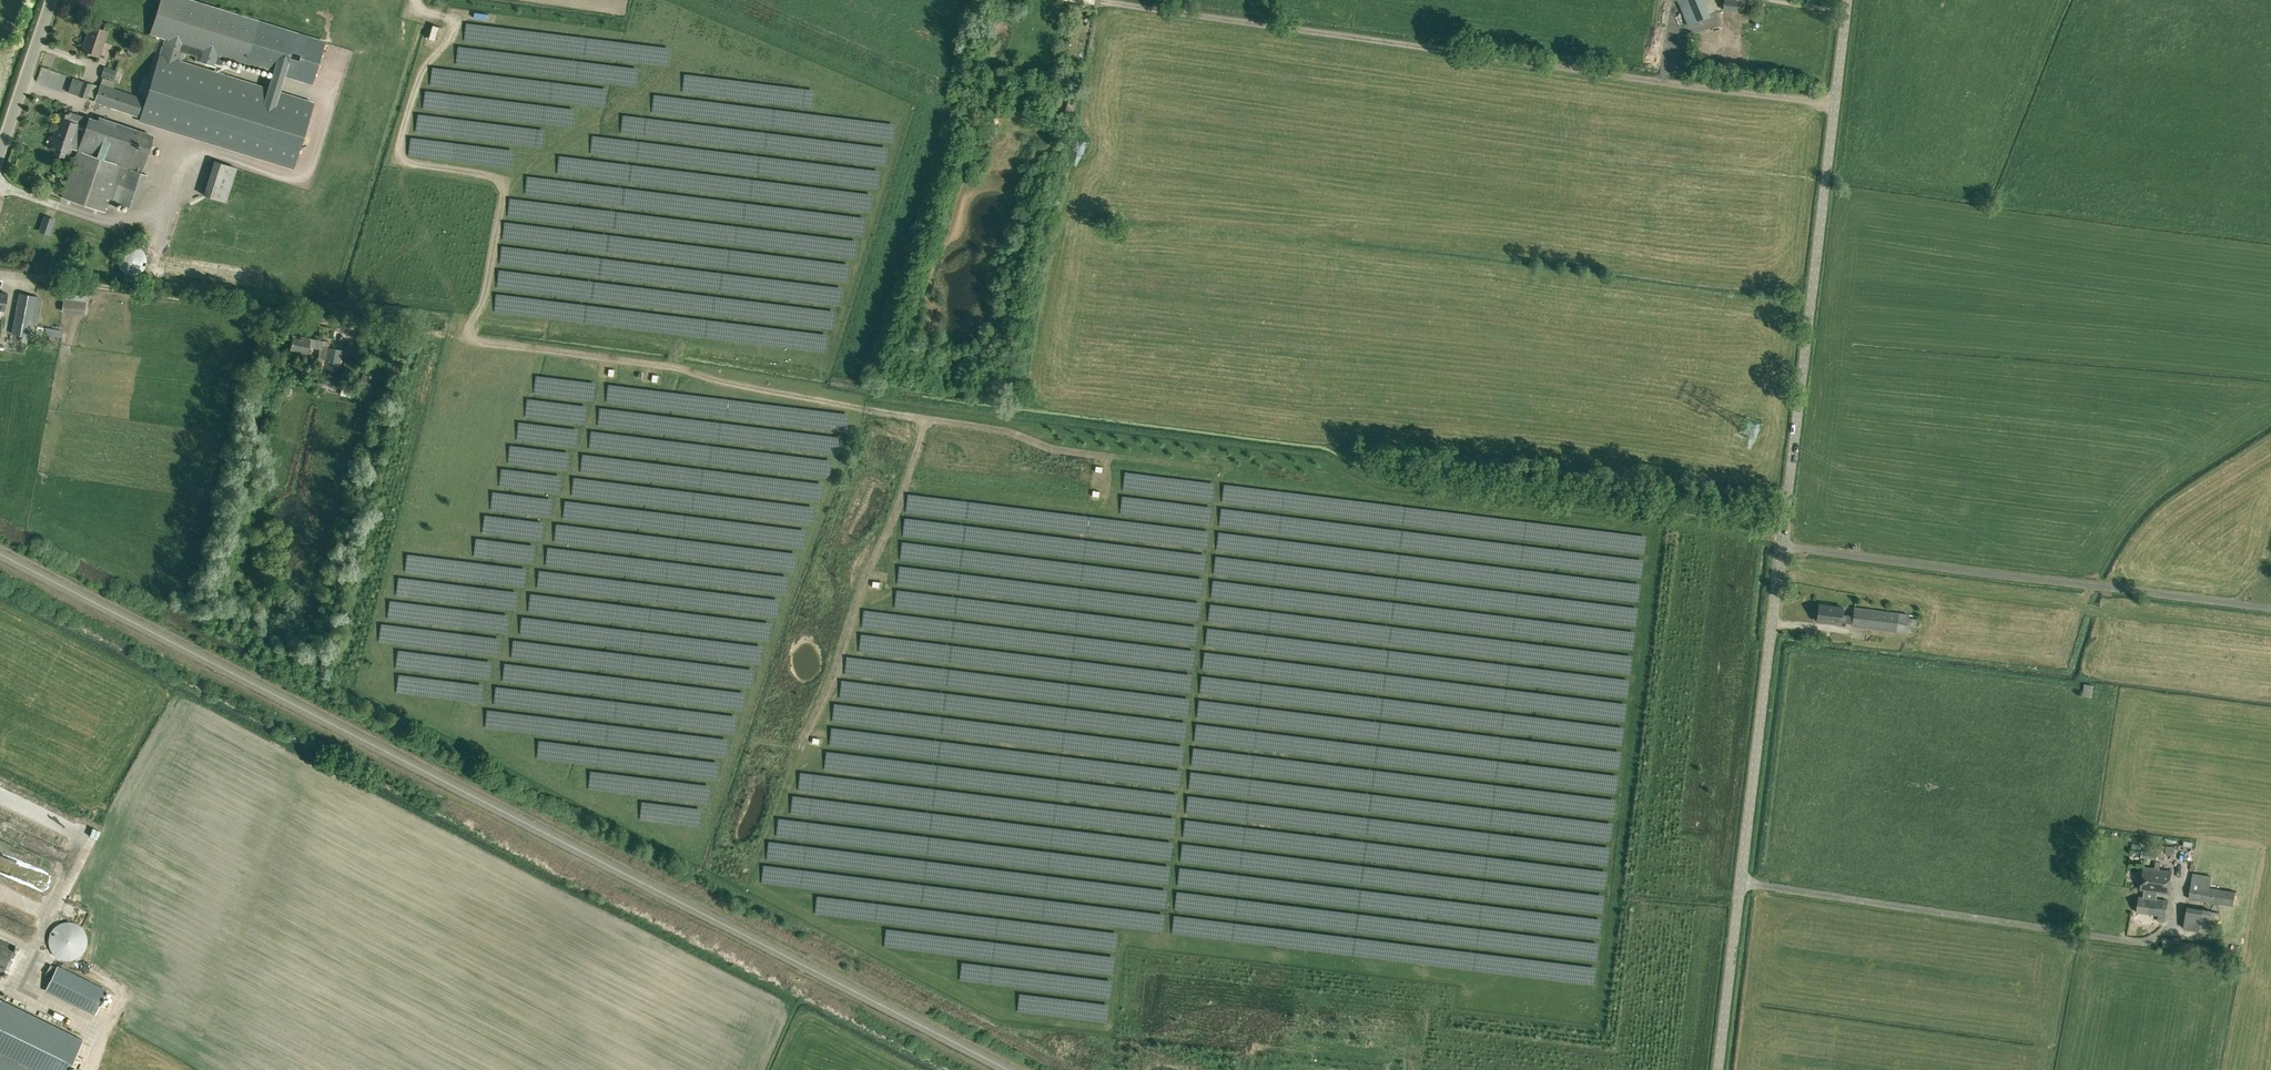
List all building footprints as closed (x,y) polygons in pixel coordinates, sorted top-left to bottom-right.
[(325,42),(259,22),(190,0),(160,0),(150,33),(165,38),(163,45),(161,50),(182,56),(184,52),(196,56),(195,60),(216,66),(221,68),(226,53),(275,69),(273,76),(283,79),(285,72),(313,81),(325,42)] [(1708,15),(1701,0),(1677,0),(1687,25),(1708,15)] [(1737,10),(1738,0),(1725,0),(1724,9),(1737,10)] [(87,52),(87,53),(89,54),(90,53),(98,56),(107,31),(91,25),(82,50),(87,52)] [(433,25),(429,39),(436,41),(440,27),(433,25)] [(116,50),(114,58),(123,61),(126,53),(116,50)] [(219,74),(221,68),(216,66),(214,72),(181,61),(182,56),(161,50),(139,121),(293,168),(314,103),(219,74)] [(104,68),(102,75),(113,79),(116,72),(104,68)] [(123,83),(132,83),(133,74),(124,73),(123,83)] [(77,96),(86,99),(87,96),(95,99),(94,102),(136,116),(142,98),(113,88),(100,83),(99,87),(83,81),(77,96)] [(67,150),(68,147),(78,150),(62,197),(104,211),(109,199),(134,207),(146,173),(141,172),(153,136),(98,118),(97,121),(89,118),(84,131),(75,128),(76,124),(77,122),(68,119),(70,114),(62,111),(59,118),(50,145),(57,147),(55,154),(65,157),(67,150)] [(214,160),(203,195),(226,202),(237,168),(214,160)] [(38,229),(48,231),(51,214),(41,212),(38,229)] [(146,257),(145,254),(143,251),(139,249),(137,247),(134,246),(129,247),(125,248),(122,250),(120,253),(118,256),(118,260),(118,264),(119,268),(122,271),(126,274),(131,275),(135,275),(140,273),(143,270),(145,266),(146,262),(146,257)] [(11,334),(22,336),(29,337),(36,296),(19,293),(11,334)] [(85,302),(63,299),(62,311),(84,314),(85,302)] [(61,337),(62,338),(63,331),(49,329),(43,327),(42,334),(48,335),(61,337)] [(339,364),(342,350),(327,347),(328,341),(322,340),(292,335),(289,350),(307,353),(308,347),(319,349),(318,358),(316,366),(324,368),(329,369),(328,375),(337,377),(339,364)] [(343,362),(341,371),(354,374),(356,364),(343,362)] [(349,396),(349,395),(351,387),(343,385),(340,394),(349,396)] [(351,387),(349,395),(358,397),(360,389),(351,387)] [(1852,624),(1851,625),(1907,633),(1907,629),(1909,618),(1909,615),(1854,607),(1853,615),(1842,614),(1843,607),(1819,604),(1817,621),(1841,624),(1841,622),(1852,624)] [(2082,680),(2079,693),(2087,695),(2089,682),(2082,680)] [(2111,854),(2122,854),(2123,844),(2111,844),(2111,854)] [(2165,855),(2174,856),(2175,847),(2166,846),(2166,849),(2165,855)] [(2165,859),(2165,855),(2166,849),(2158,848),(2158,850),(2157,858),(2165,859)] [(2157,859),(2157,858),(2158,850),(2149,849),(2148,858),(2157,859)] [(2141,890),(2145,890),(2155,892),(2169,893),(2172,871),(2159,869),(2160,862),(2156,861),(2155,868),(2144,867),(2141,890)] [(2233,906),(2236,891),(2210,887),(2211,876),(2192,873),(2188,899),(2233,906)] [(2155,892),(2145,890),(2144,897),(2139,896),(2137,912),(2158,915),(2157,920),(2165,922),(2168,900),(2154,898),(2155,892)] [(2208,933),(2212,911),(2212,909),(2188,905),(2183,929),(2208,933)] [(45,924),(52,958),(76,954),(75,948),(80,947),(76,931),(80,930),(78,918),(45,924)] [(15,946),(0,939),(0,977),(15,946)] [(2195,944),(2194,954),(2202,955),(2204,945),(2195,944)] [(55,966),(44,989),(94,1014),(105,991),(55,966)] [(83,1040),(0,999),(0,1069),(68,1069),(83,1040)]
